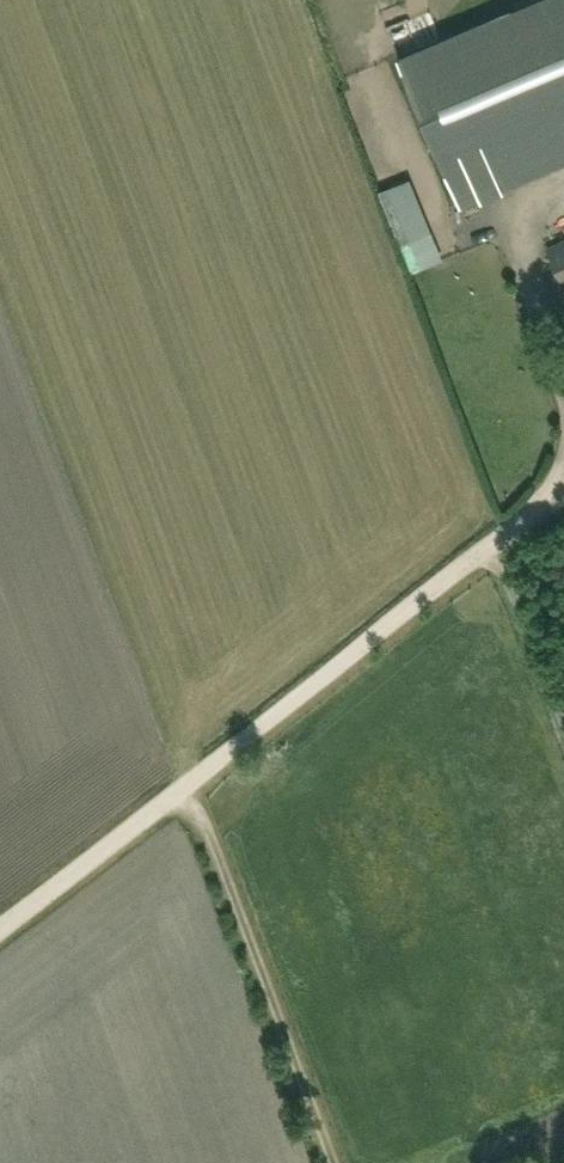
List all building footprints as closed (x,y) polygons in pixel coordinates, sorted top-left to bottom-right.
[(399,57),(460,202),(563,159),(563,0),(536,0),(399,57)] [(549,249),(563,279),(563,241),(549,249)]
